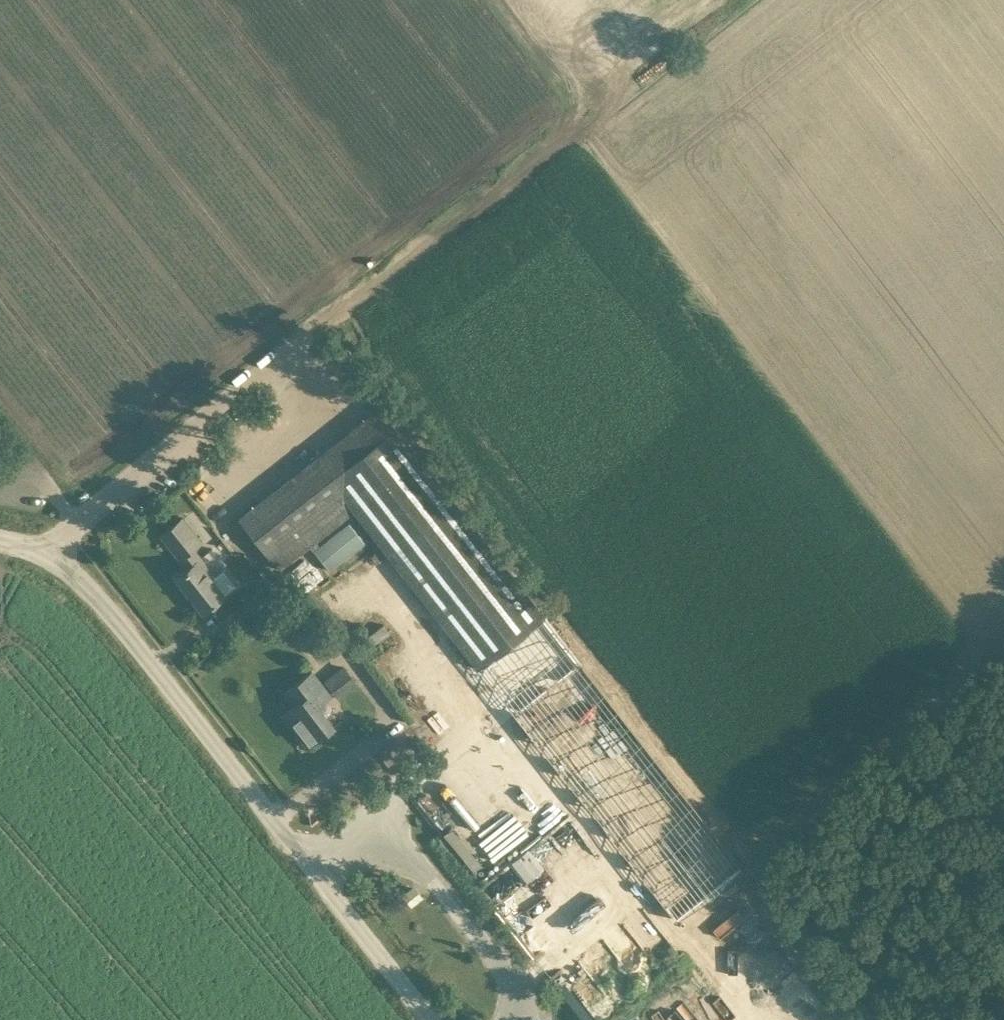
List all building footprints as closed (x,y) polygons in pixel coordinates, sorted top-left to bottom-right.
[(355,510),(357,513),(424,463),(384,411),(240,522),(277,570),(310,545),(330,570),(365,543),(348,521),(320,545),(316,540),(355,510)] [(479,666),(542,616),(424,463),(357,513),(479,666)] [(181,518),(176,522),(161,534),(187,568),(176,576),(203,611),(219,599),(223,596),(209,579),(213,575),(192,549),(200,542),(181,518)] [(484,669),(500,686),(518,669),(502,652),(484,669)] [(344,665),(324,679),(335,694),(355,679),(344,665)] [(309,672),(299,680),(283,692),(293,705),(283,713),(307,745),(334,725),(319,707),(330,698),(309,672)] [(410,907),(422,897),(413,886),(401,895),(410,907)] [(592,1019),(566,974),(555,980),(578,1019),(592,1019)] [(677,1018),(679,1019),(717,1019),(728,1012),(713,992),(677,1018)]
